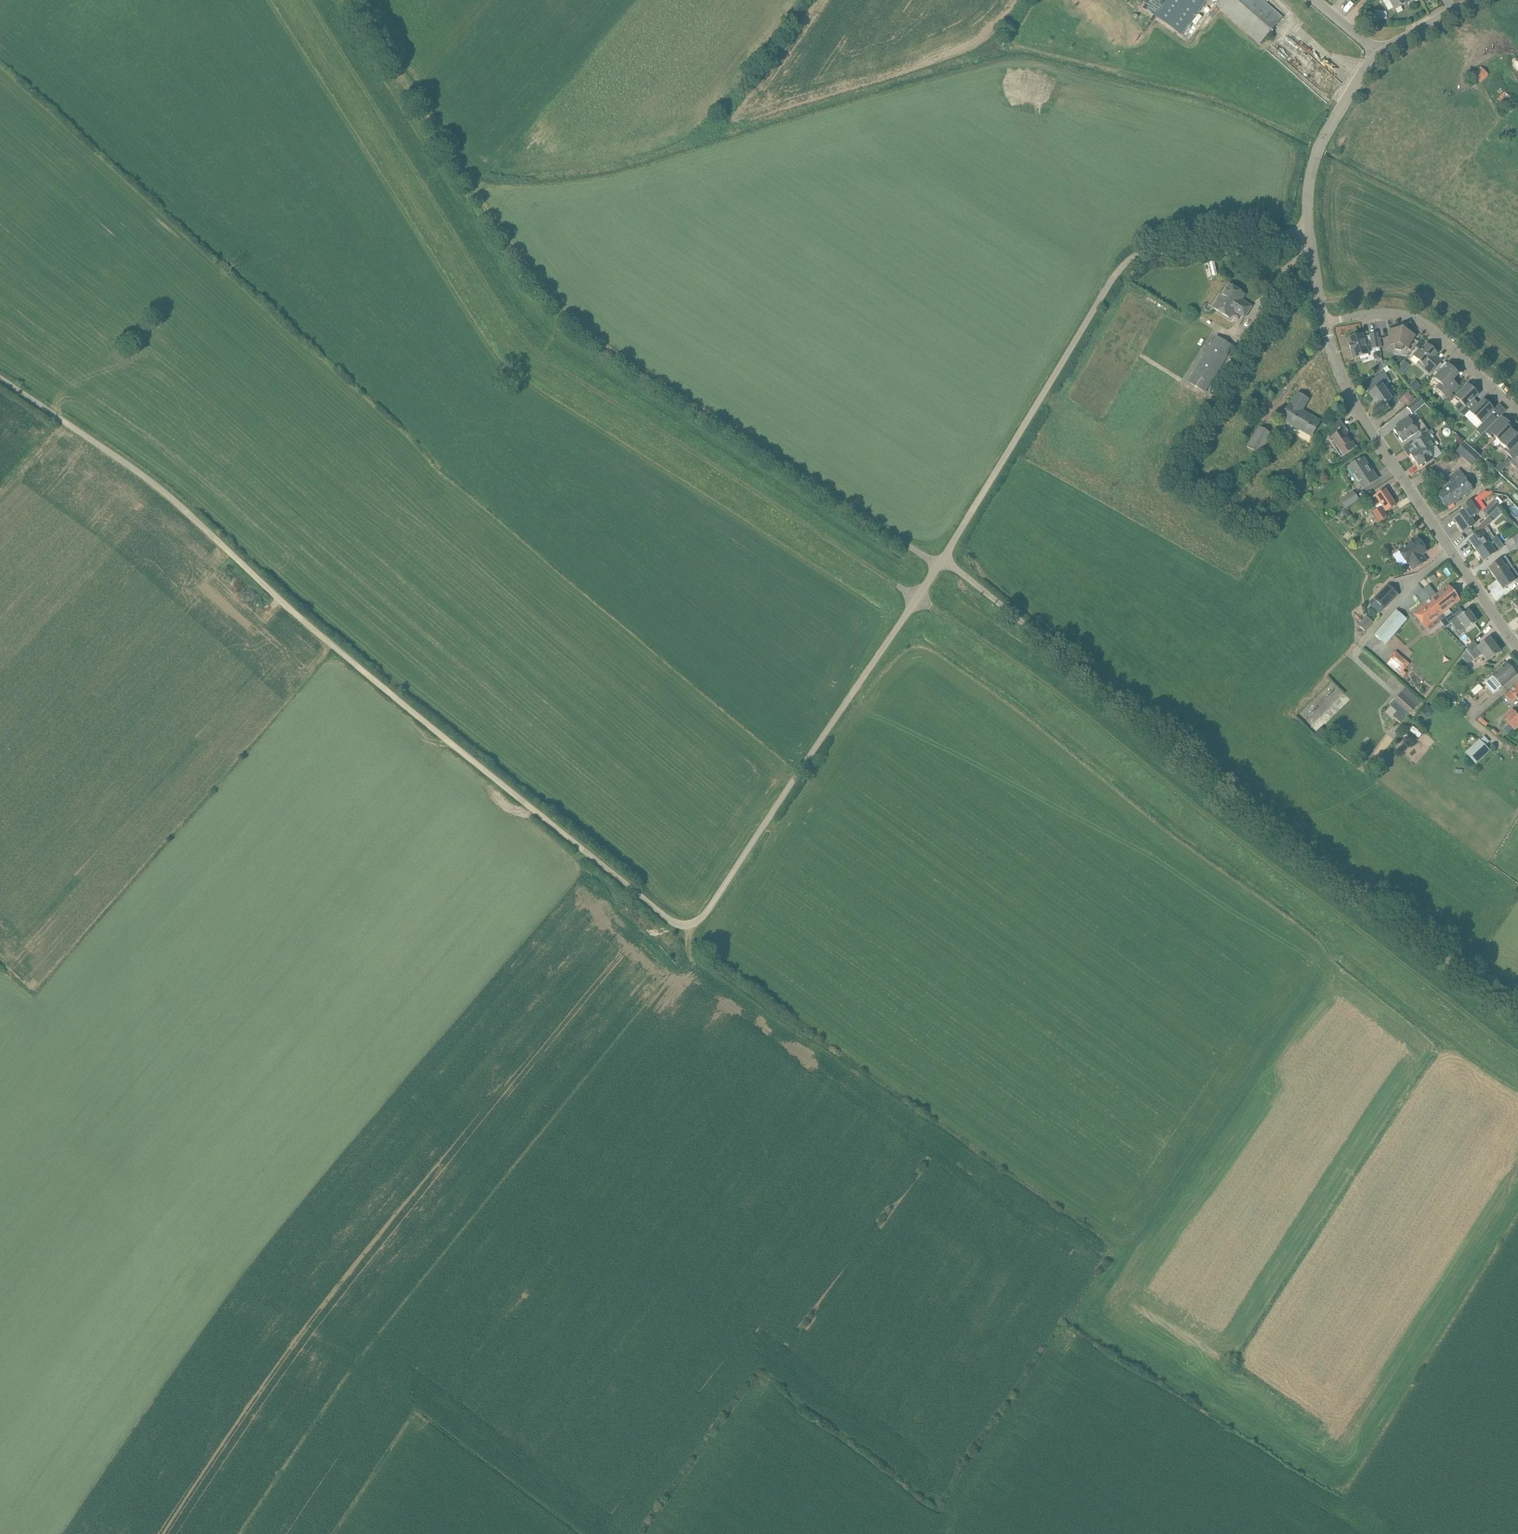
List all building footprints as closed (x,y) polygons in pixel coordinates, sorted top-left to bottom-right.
[(1181,35),(1207,0),(1168,0),(1156,17),(1143,8),(1135,18),(1175,47),(1183,36),(1181,35)] [(1260,44),(1282,18),(1262,0),(1220,0),(1216,5),(1260,44)] [(1413,0),(1389,0),(1395,10),(1413,0)] [(1481,83),(1489,75),(1481,67),(1473,75),(1481,83)] [(1505,92),(1495,101),(1504,109),(1513,100),(1505,92)] [(1245,318),(1252,306),(1240,299),(1243,294),(1229,285),(1221,297),(1220,296),(1213,307),(1230,318),(1234,311),(1245,318)] [(1413,339),(1415,336),(1402,329),(1388,331),(1390,345),(1395,344),(1396,350),(1401,351),(1404,346),(1411,350),(1416,341),(1413,339)] [(1352,351),(1354,359),(1368,354),(1365,343),(1370,341),(1372,349),(1380,348),(1377,333),(1369,334),(1370,335),(1363,337),(1362,334),(1352,337),(1349,343),(1350,346),(1349,346),(1351,351),(1352,351)] [(1205,392),(1234,346),(1216,336),(1188,382),(1205,392)] [(1436,355),(1436,354),(1433,352),(1434,351),(1427,344),(1420,351),(1419,350),(1413,356),(1420,362),(1418,363),(1429,374),(1442,361),(1436,355)] [(1446,398),(1458,386),(1452,380),(1458,374),(1448,364),(1435,378),(1440,384),(1436,388),(1444,396),(1446,398)] [(1391,400),(1383,387),(1391,382),(1384,371),(1364,384),(1370,393),(1370,394),(1379,408),(1391,400)] [(1415,380),(1409,386),(1416,392),(1421,386),(1415,380)] [(1466,407),(1474,399),(1478,394),(1468,384),(1455,397),(1460,402),(1455,408),(1464,417),(1470,411),(1466,407)] [(1409,392),(1399,399),(1403,405),(1413,398),(1409,392)] [(1311,436),(1320,422),(1306,414),(1304,417),(1300,414),(1308,400),(1298,394),(1292,405),(1290,404),(1281,418),(1311,436)] [(1419,397),(1406,408),(1412,414),(1425,403),(1419,397)] [(1480,427),(1485,432),(1493,424),(1497,420),(1490,413),(1494,410),(1484,400),(1471,413),(1483,424),(1480,427)] [(1513,427),(1506,420),(1502,416),(1494,424),(1493,424),(1485,432),(1494,441),(1496,439),(1501,444),(1513,431),(1511,429),(1513,427)] [(1394,430),(1402,443),(1419,431),(1409,417),(1397,424),(1399,427),(1394,430)] [(1343,457),(1357,447),(1345,429),(1346,429),(1340,420),(1329,428),(1327,434),(1330,438),(1328,439),(1333,447),(1336,446),(1343,457)] [(1266,446),(1273,434),(1258,425),(1246,447),(1267,459),(1272,450),(1266,446)] [(1517,431),(1515,434),(1513,431),(1501,444),(1505,448),(1504,450),(1513,459),(1517,454),(1517,431)] [(1429,452),(1429,451),(1437,446),(1428,433),(1420,438),(1429,452)] [(1457,445),(1464,442),(1458,436),(1457,436),(1455,445),(1457,445)] [(1434,459),(1429,451),(1429,452),(1420,438),(1416,441),(1420,448),(1410,454),(1419,467),(1425,462),(1426,464),(1434,459)] [(1464,443),(1456,452),(1472,466),(1480,456),(1464,443)] [(1489,456),(1485,452),(1481,456),(1485,460),(1489,456)] [(1363,489),(1378,479),(1364,457),(1349,468),(1363,489)] [(1495,471),(1485,462),(1481,467),(1490,476),(1495,471)] [(1437,494),(1446,508),(1473,490),(1464,476),(1459,469),(1445,479),(1449,486),(1437,494)] [(1385,512),(1396,505),(1385,490),(1371,499),(1378,509),(1372,513),(1379,522),(1388,516),(1385,512)] [(1345,508),(1358,499),(1353,492),(1340,501),(1345,508)] [(1483,511),(1488,516),(1499,506),(1493,500),(1483,511)] [(1454,519),(1463,532),(1474,525),(1470,519),(1479,513),(1471,501),(1461,508),(1464,512),(1454,519)] [(1344,518),(1345,520),(1351,515),(1347,509),(1340,513),(1341,513),(1344,518)] [(1344,518),(1341,513),(1336,516),(1339,521),(1344,518)] [(1489,517),(1488,517),(1476,528),(1480,532),(1481,531),(1482,532),(1487,527),(1495,519),(1491,515),(1489,517)] [(1509,518),(1504,521),(1508,527),(1513,523),(1509,518)] [(1484,535),(1482,532),(1481,531),(1480,532),(1469,540),(1476,551),(1496,536),(1494,538),(1489,531),(1484,535)] [(1505,543),(1509,549),(1517,542),(1517,534),(1505,543)] [(1496,553),(1496,552),(1504,547),(1496,536),(1476,551),(1484,562),(1496,553)] [(1414,570),(1426,561),(1422,555),(1427,552),(1418,538),(1399,551),(1408,564),(1409,563),(1414,570)] [(1509,549),(1512,553),(1517,549),(1517,542),(1509,549)] [(1496,579),(1508,570),(1505,565),(1509,562),(1505,557),(1501,560),(1488,568),(1496,579)] [(1503,590),(1516,581),(1515,580),(1517,578),(1517,576),(1512,567),(1508,570),(1496,579),(1503,590)] [(1384,609),(1398,594),(1388,585),(1374,599),(1384,609)] [(1442,614),(1460,600),(1449,585),(1431,599),(1442,614)] [(1425,628),(1442,614),(1431,599),(1413,613),(1425,628)] [(1407,619),(1396,610),(1375,635),(1386,644),(1407,620),(1407,619)] [(1466,630),(1477,622),(1468,610),(1457,618),(1462,625),(1456,629),(1460,634),(1466,630)] [(1456,620),(1451,613),(1441,622),(1445,628),(1456,620)] [(1360,627),(1365,631),(1373,622),(1368,618),(1360,627)] [(1487,661),(1499,652),(1490,639),(1479,647),(1473,640),(1462,657),(1468,665),(1482,654),(1487,661)] [(1409,664),(1395,652),(1389,659),(1390,660),(1386,664),(1395,672),(1399,667),(1404,671),(1409,664)] [(1494,694),(1509,681),(1516,675),(1506,663),(1484,683),(1494,694)] [(1299,714),(1314,728),(1319,722),(1323,726),(1350,698),(1331,681),(1299,714)] [(1510,692),(1506,697),(1511,702),(1515,698),(1517,701),(1517,684),(1510,692)] [(1402,692),(1396,700),(1392,703),(1399,710),(1393,717),(1400,723),(1406,716),(1419,702),(1417,701),(1410,694),(1407,697),(1402,692)] [(1435,710),(1427,704),(1421,712),(1429,718),(1435,710)] [(1508,724),(1517,715),(1512,709),(1503,718),(1508,724)] [(1508,724),(1514,731),(1517,727),(1517,715),(1508,724)] [(1409,741),(1413,736),(1408,732),(1404,737),(1409,741)] [(1476,764),(1490,751),(1479,739),(1465,753),(1476,764)]
